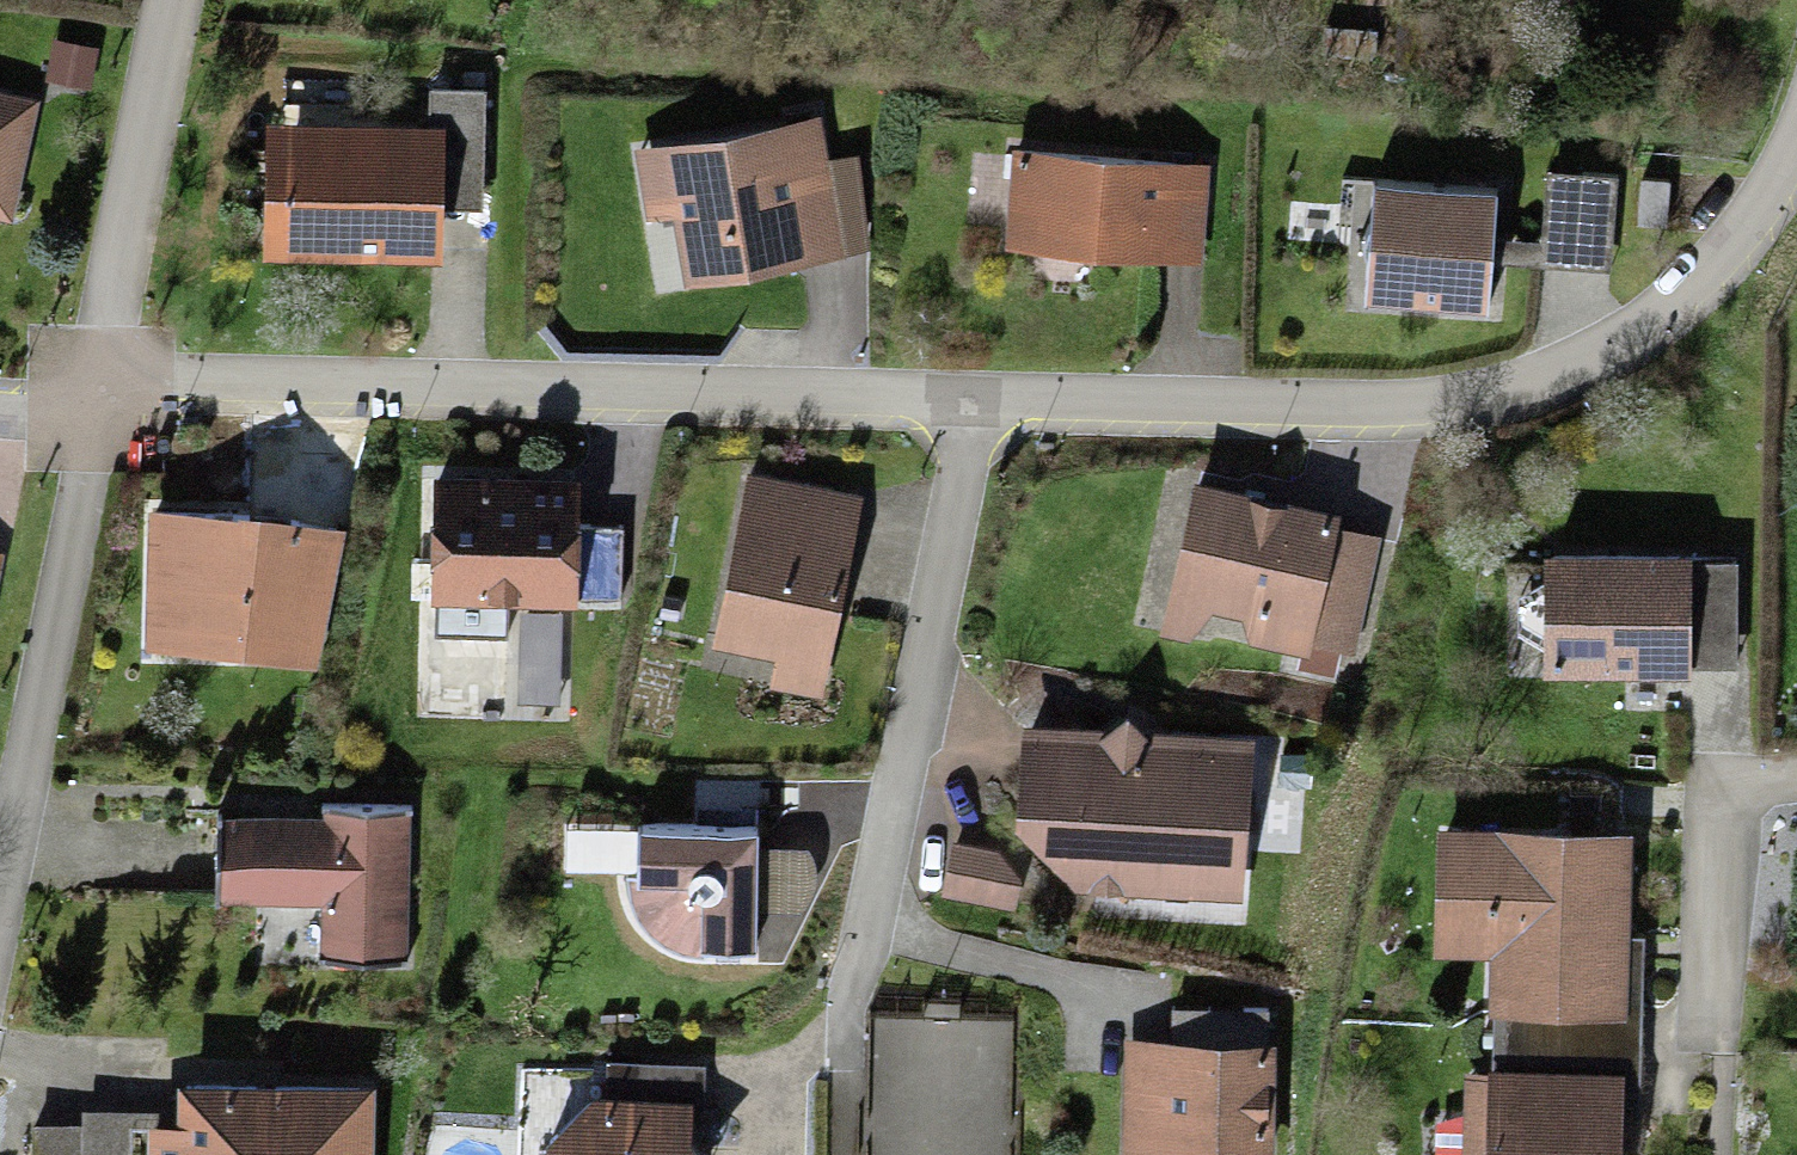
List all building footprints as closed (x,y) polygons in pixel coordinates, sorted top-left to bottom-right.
[(55,42),(48,72),(78,79),(85,49),(55,42)] [(0,90),(0,151),(14,155),(28,97),(0,90)] [(449,120),(448,141),(485,142),(486,93),(429,92),(429,119),(449,120)] [(820,156),(811,110),(672,137),(660,156),(682,266),(698,276),(784,260),(797,242),(782,164),(820,156)] [(289,246),(431,251),(435,138),(293,133),(291,182),(284,189),(291,197),(289,246)] [(1193,192),(1194,162),(1020,155),(1017,242),(1165,248),(1168,191),(1193,192)] [(1612,179),(1573,177),(1569,245),(1609,247),(1612,179)] [(1496,187),(1373,182),(1371,221),(1368,231),(1367,241),(1367,251),(1369,261),(1368,299),(1491,304),(1496,187)] [(1667,184),(1640,182),(1638,223),(1665,224),(1667,184)] [(712,638),(818,663),(854,506),(748,481),(712,638)] [(438,486),(436,601),(619,603),(620,529),(569,528),(569,488),(438,486)] [(1189,510),(1175,598),(1256,611),(1252,632),(1306,641),(1307,638),(1346,644),(1362,545),(1311,537),(1312,530),(1189,510)] [(308,657),(335,522),(290,515),(288,523),(245,521),(245,513),(155,513),(152,642),(183,643),(183,635),(227,636),(226,643),(255,645),(308,657)] [(1549,558),(1549,667),(1679,667),(1679,558),(1549,558)] [(1134,880),(1234,887),(1244,750),(1145,743),(1120,718),(1092,740),(1025,735),(1019,818),(1071,876),(1088,860),(1102,878),(1119,863),(1134,880)] [(1568,788),(1568,820),(1591,820),(1591,789),(1568,788)] [(332,821),(209,819),(207,897),(329,900),(328,961),(403,963),(406,804),(332,803),(332,821)] [(1438,831),(1437,911),(1498,911),(1497,1013),(1502,1013),(1502,1050),(1559,1051),(1559,1014),(1619,1014),(1620,832),(1438,831)] [(756,837),(630,836),(630,870),(623,869),(623,876),(624,886),(625,893),(627,901),(630,909),(633,917),(638,924),(644,930),(649,936),(655,941),(661,946),(668,950),(675,954),(683,958),(690,959),(698,960),(698,953),(755,953),(756,837)] [(983,846),(948,838),(940,881),(1004,894),(1007,873),(983,846)] [(1241,1043),(1124,1041),(1125,1113),(1172,1113),(1173,1154),(1264,1154),(1263,1003),(1240,1002),(1241,1043)] [(1559,1051),(1502,1050),(1502,1084),(1498,1084),(1498,1154),(1620,1154),(1619,1083),(1559,1084),(1559,1051)] [(181,1124),(130,1123),(130,1154),(360,1154),(361,1094),(182,1091),(181,1124)] [(587,1107),(548,1142),(548,1154),(688,1154),(688,1108),(587,1107)]
